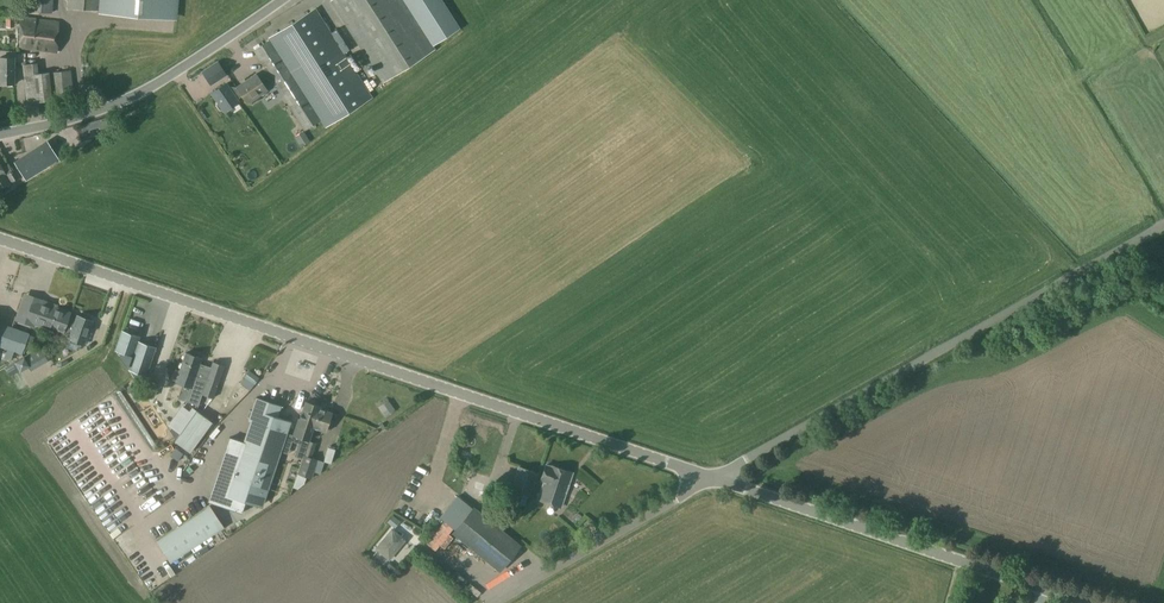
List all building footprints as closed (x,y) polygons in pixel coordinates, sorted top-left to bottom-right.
[(53,0),(30,0),(30,11),(52,13),(53,0)] [(100,0),(68,0),(67,8),(99,10),(100,0)] [(172,17),(174,0),(101,0),(101,11),(172,17)] [(383,82),(435,49),(431,43),(456,26),(439,0),(333,0),(331,1),(383,82)] [(269,38),(270,40),(321,120),(325,126),(372,97),(367,89),(366,90),(329,31),(329,30),(315,9),(269,38)] [(6,26),(14,27),(14,15),(9,15),(9,12),(0,12),(0,20),(5,20),(6,26)] [(41,20),(37,17),(20,16),(19,48),(56,52),(59,22),(41,20)] [(253,51),(265,71),(275,86),(304,131),(321,120),(270,40),(253,51)] [(14,57),(0,57),(0,84),(14,85),(14,57)] [(202,71),(211,84),(226,74),(218,61),(202,71)] [(27,102),(52,99),(49,72),(38,73),(37,63),(23,64),(27,102)] [(74,103),(70,70),(51,72),(54,105),(74,103)] [(266,92),(275,86),(265,71),(257,76),(255,74),(237,87),(247,102),(265,90),(266,92)] [(238,101),(226,83),(212,92),(219,102),(217,103),(217,105),(219,109),(221,109),(223,109),(224,111),(238,101)] [(14,86),(15,98),(22,97),(21,86),(14,86)] [(300,132),(293,136),(297,144),(305,140),(300,132)] [(58,158),(47,139),(13,161),(25,180),(58,158)] [(20,177),(15,169),(5,175),(0,165),(0,189),(20,177)] [(33,299),(26,320),(63,333),(63,332),(70,334),(68,341),(84,346),(92,321),(77,315),(75,320),(68,317),(70,313),(33,299)] [(0,346),(6,348),(17,352),(22,354),(24,349),(24,348),(29,334),(12,328),(11,329),(0,325),(0,346)] [(140,336),(121,331),(115,350),(137,379),(146,374),(147,375),(156,346),(138,341),(140,336)] [(46,359),(40,347),(15,362),(20,371),(28,366),(30,368),(46,359)] [(186,353),(180,370),(207,379),(202,394),(214,398),(224,366),(212,362),(210,367),(199,363),(201,358),(186,353)] [(175,374),(174,380),(176,380),(176,382),(183,385),(178,399),(186,401),(198,406),(202,394),(207,379),(180,370),(178,375),(175,374)] [(245,377),(240,383),(250,391),(260,378),(249,370),(244,377),(245,377)] [(146,396),(136,381),(127,387),(137,402),(146,396)] [(146,394),(155,396),(159,384),(150,381),(146,394)] [(229,437),(208,501),(242,513),(245,502),(257,506),(261,494),(266,495),(268,489),(291,421),(277,417),(281,406),(256,397),(248,421),(251,422),(244,442),(229,437)] [(388,400),(378,407),(385,417),(395,410),(388,400)] [(308,441),(313,427),(316,418),(317,418),(320,409),(319,409),(320,406),(316,405),(315,403),(314,402),(312,402),(311,402),(309,403),(305,401),(300,418),(298,418),(293,435),(294,435),(292,441),(299,443),(295,456),(303,458),(308,441)] [(196,411),(196,410),(192,407),(189,411),(182,406),(168,425),(171,427),(169,430),(175,439),(175,438),(196,411)] [(316,418),(313,427),(325,431),(326,428),(331,429),(334,422),(329,420),(331,412),(320,409),(317,418),(316,418)] [(175,438),(175,439),(174,441),(190,453),(212,422),(196,410),(196,411),(175,438)] [(320,473),(324,462),(311,458),(315,443),(308,441),(303,458),(293,488),(297,489),(304,484),(306,477),(311,478),(314,471),(320,473)] [(529,496),(532,497),(538,481),(534,480),(540,463),(518,455),(513,469),(515,469),(512,478),(510,477),(506,489),(529,497),(529,496)] [(550,465),(549,466),(546,465),(540,481),(544,482),(538,498),(561,506),(572,473),(550,465)] [(156,542),(170,562),(224,527),(210,506),(156,542)] [(520,545),(474,507),(453,533),(499,571),(520,545)] [(153,514),(144,521),(150,528),(158,522),(153,514)] [(389,560),(405,540),(391,529),(376,548),(389,560)]
